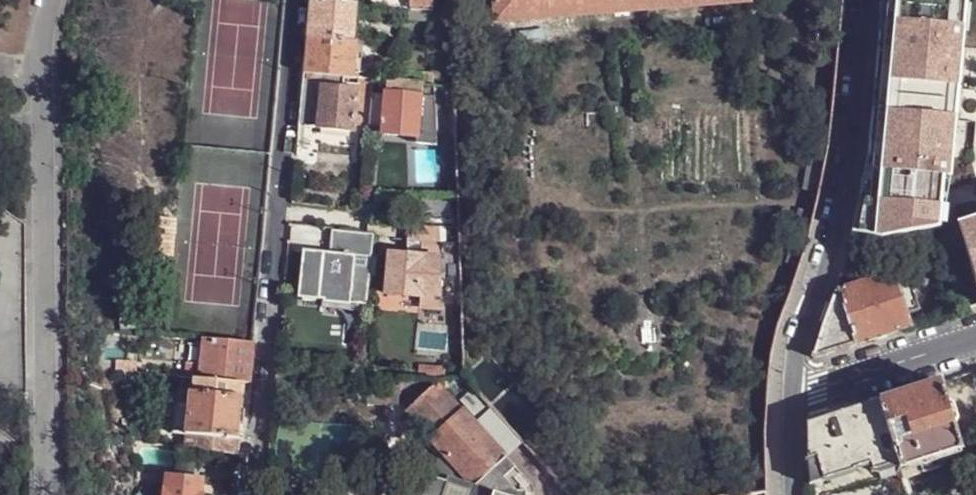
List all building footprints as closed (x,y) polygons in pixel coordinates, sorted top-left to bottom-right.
[(312,0),(308,37),(352,41),(353,36),(356,4),(312,0)] [(434,11),(434,0),(374,0),(373,6),(411,9),(434,11)] [(498,19),(745,0),(496,0),(498,19)] [(884,238),(934,229),(930,206),(944,202),(940,188),(942,176),(949,177),(955,116),(958,88),(965,12),(953,11),(954,0),(885,0),(863,224),(856,222),(853,232),(884,238)] [(427,24),(434,25),(434,11),(411,9),(410,19),(427,21),(427,24)] [(345,76),(354,76),(357,47),(358,42),(352,41),(308,37),(305,72),(345,76)] [(305,72),(304,85),(343,89),(344,83),(345,77),(345,76),(305,72)] [(343,89),(354,91),(355,84),(356,77),(354,76),(345,76),(345,77),(350,78),(350,83),(344,83),(343,89)] [(355,125),(369,126),(373,93),(374,79),(356,77),(355,84),(354,91),(358,92),(355,125)] [(408,82),(387,80),(386,95),(373,93),(369,126),(369,129),(384,130),(383,134),(438,140),(436,85),(408,82)] [(304,85),(300,126),(355,131),(355,125),(358,92),(354,91),(343,89),(304,85)] [(428,219),(428,226),(430,226),(438,227),(438,220),(428,219)] [(975,280),(975,221),(959,226),(975,280)] [(428,226),(409,224),(414,237),(427,239),(430,238),(430,226),(428,226)] [(430,238),(439,240),(438,227),(430,226),(430,238)] [(370,304),(376,232),(360,230),(334,228),(332,253),(304,250),(300,297),(370,304)] [(813,357),(814,358),(912,327),(908,313),(921,308),(911,281),(898,285),(893,272),(890,272),(883,239),(853,233),(847,258),(838,283),(860,277),(862,282),(836,290),(813,357)] [(430,238),(427,239),(427,256),(442,257),(442,240),(439,240),(430,238)] [(422,294),(443,297),(442,257),(427,256),(390,253),(386,292),(418,296),(418,294),(422,294)] [(436,318),(444,319),(443,297),(422,294),(421,312),(437,313),(436,318)] [(656,328),(655,316),(641,316),(643,330),(656,328)] [(244,383),(249,383),(252,362),(253,344),(203,339),(201,365),(187,363),(186,376),(196,377),(200,377),(244,381),(244,383)] [(444,379),(445,379),(444,367),(426,366),(427,379),(444,379)] [(175,432),(239,438),(244,383),(244,381),(200,377),(196,377),(194,391),(192,391),(191,404),(178,403),(175,432)] [(899,465),(903,479),(910,478),(924,473),(921,463),(940,457),(943,467),(954,463),(965,460),(955,426),(957,422),(952,405),(948,403),(941,381),(880,400),(899,465)] [(432,439),(476,484),(487,474),(495,482),(504,474),(497,466),(507,456),(464,410),(463,410),(438,382),(408,410),(433,437),(432,439)] [(810,476),(811,486),(823,482),(835,478),(869,468),(871,473),(873,473),(899,465),(880,400),(808,422),(808,461),(810,476)] [(173,446),(238,453),(239,438),(175,432),(173,446)] [(921,463),(924,473),(943,467),(940,457),(921,463)] [(869,468),(835,478),(837,485),(846,483),(856,479),(858,485),(875,479),(873,473),(871,473),(869,468)] [(204,493),(202,493),(203,478),(170,474),(168,489),(166,489),(165,494),(204,494),(204,493)] [(437,475),(435,494),(496,494),(437,475)]
